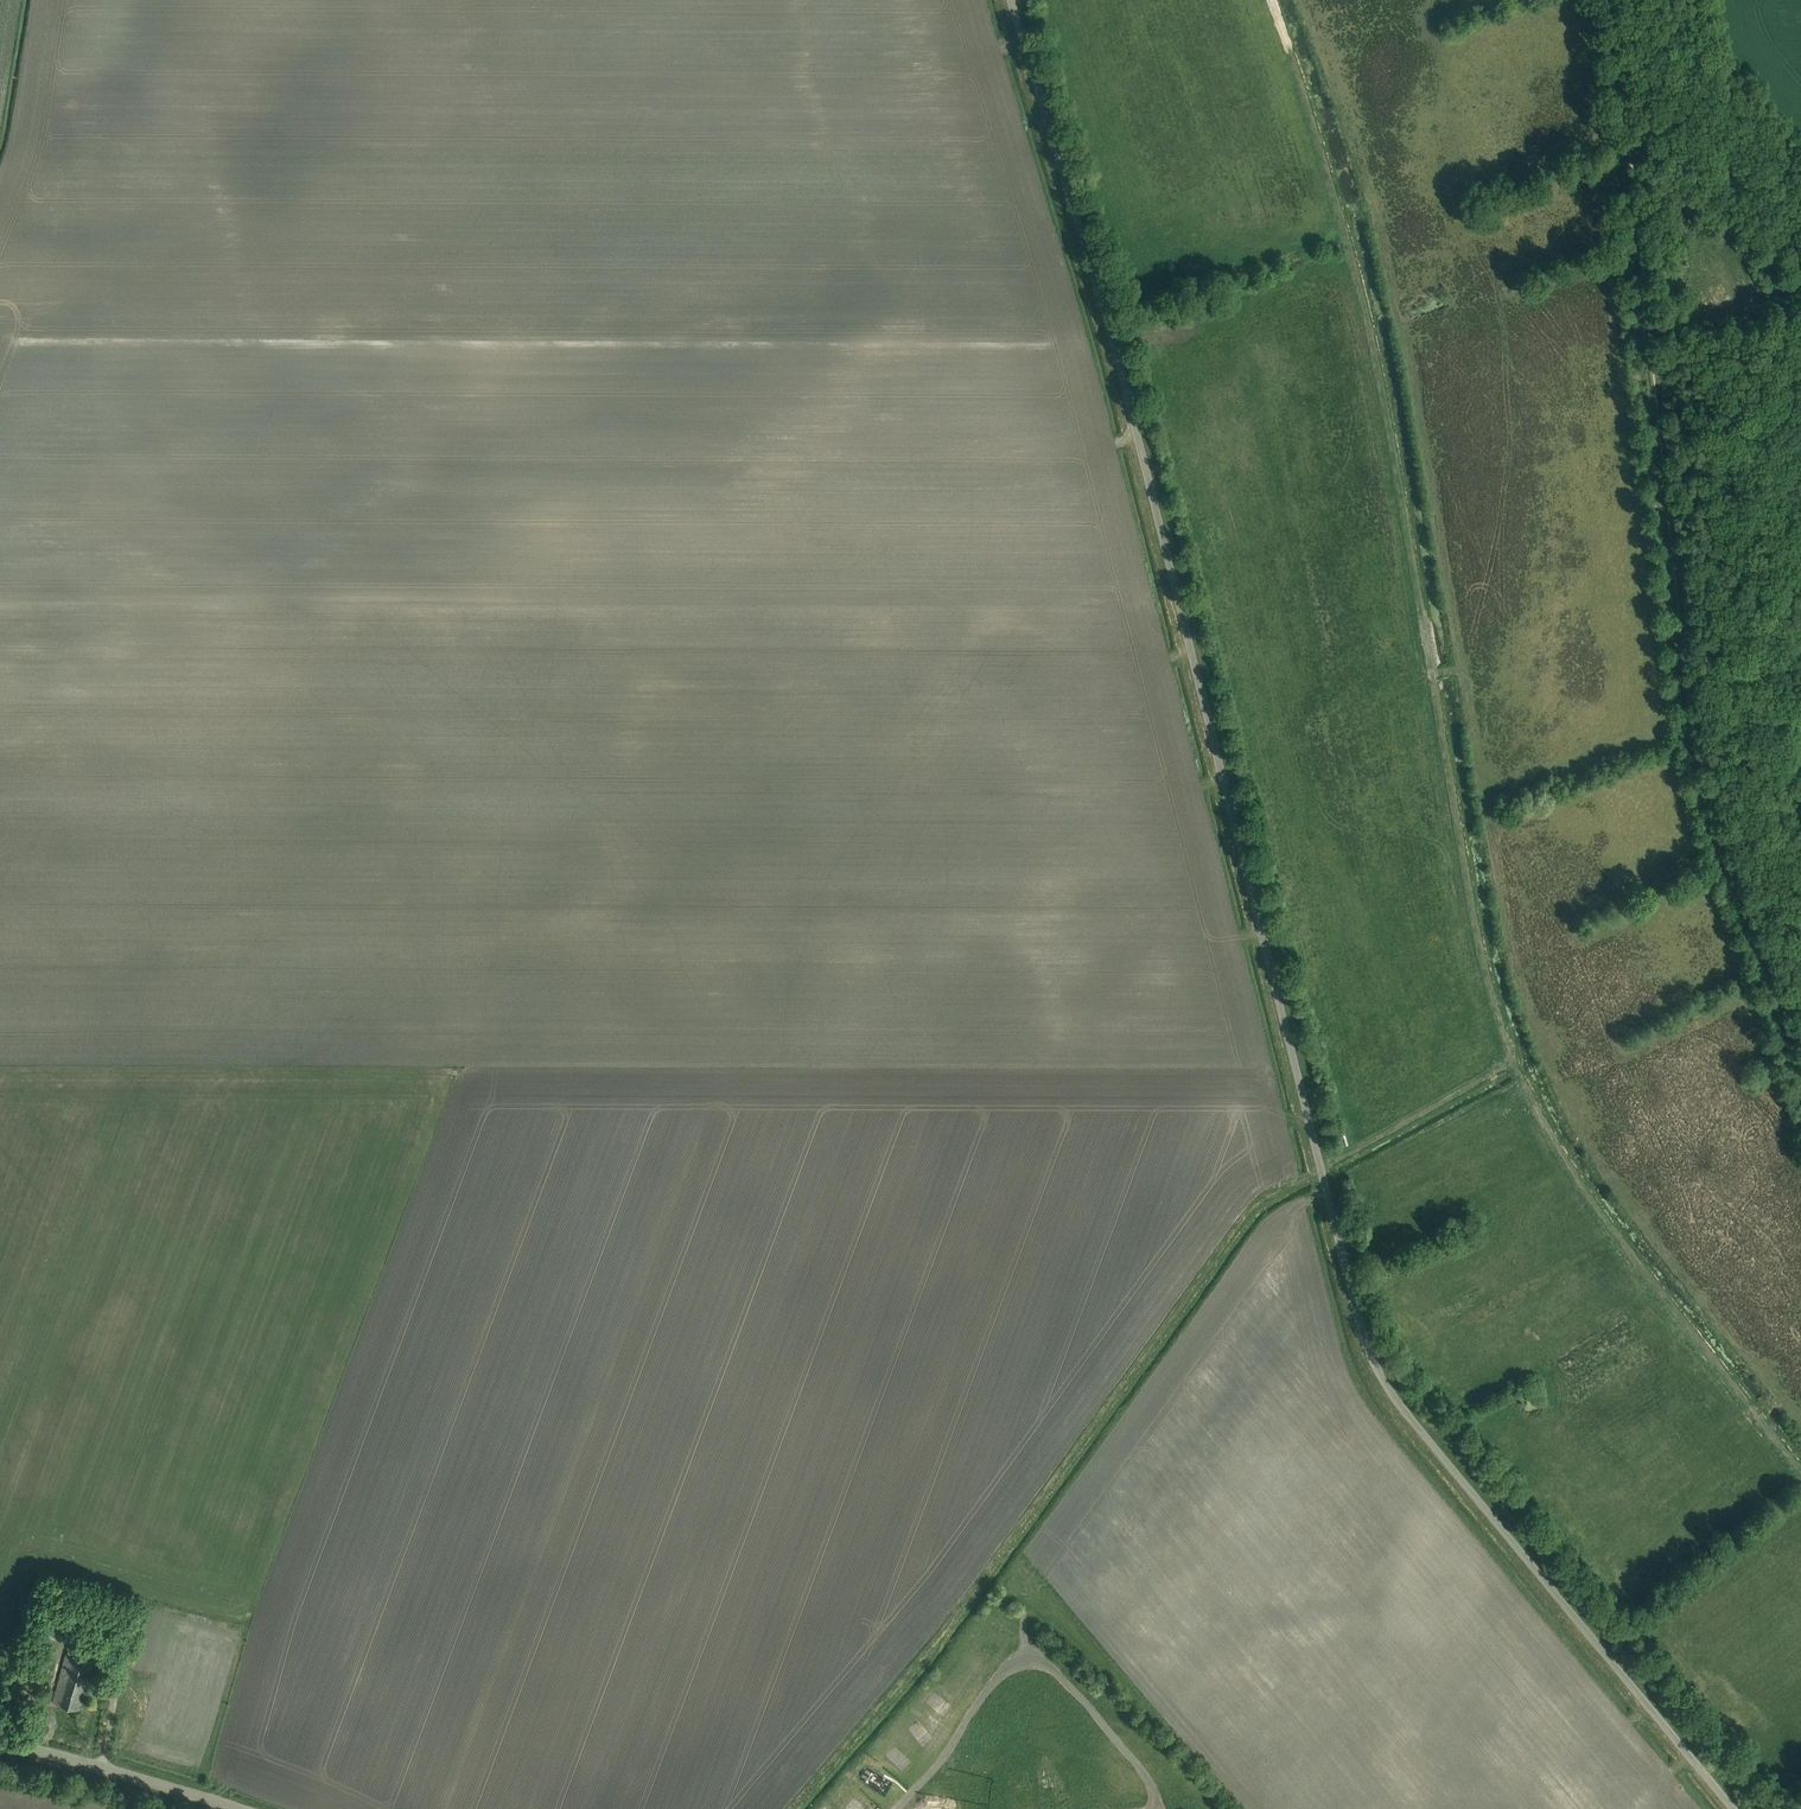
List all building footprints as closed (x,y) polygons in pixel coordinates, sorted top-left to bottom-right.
[(81,1620),(46,1610),(39,1634),(74,1643),(81,1620)] [(85,1689),(91,1662),(66,1655),(53,1703),(79,1710),(83,1694),(82,1693),(83,1688),(85,1689)] [(850,1798),(854,1794),(843,1783),(839,1788),(850,1798)]
